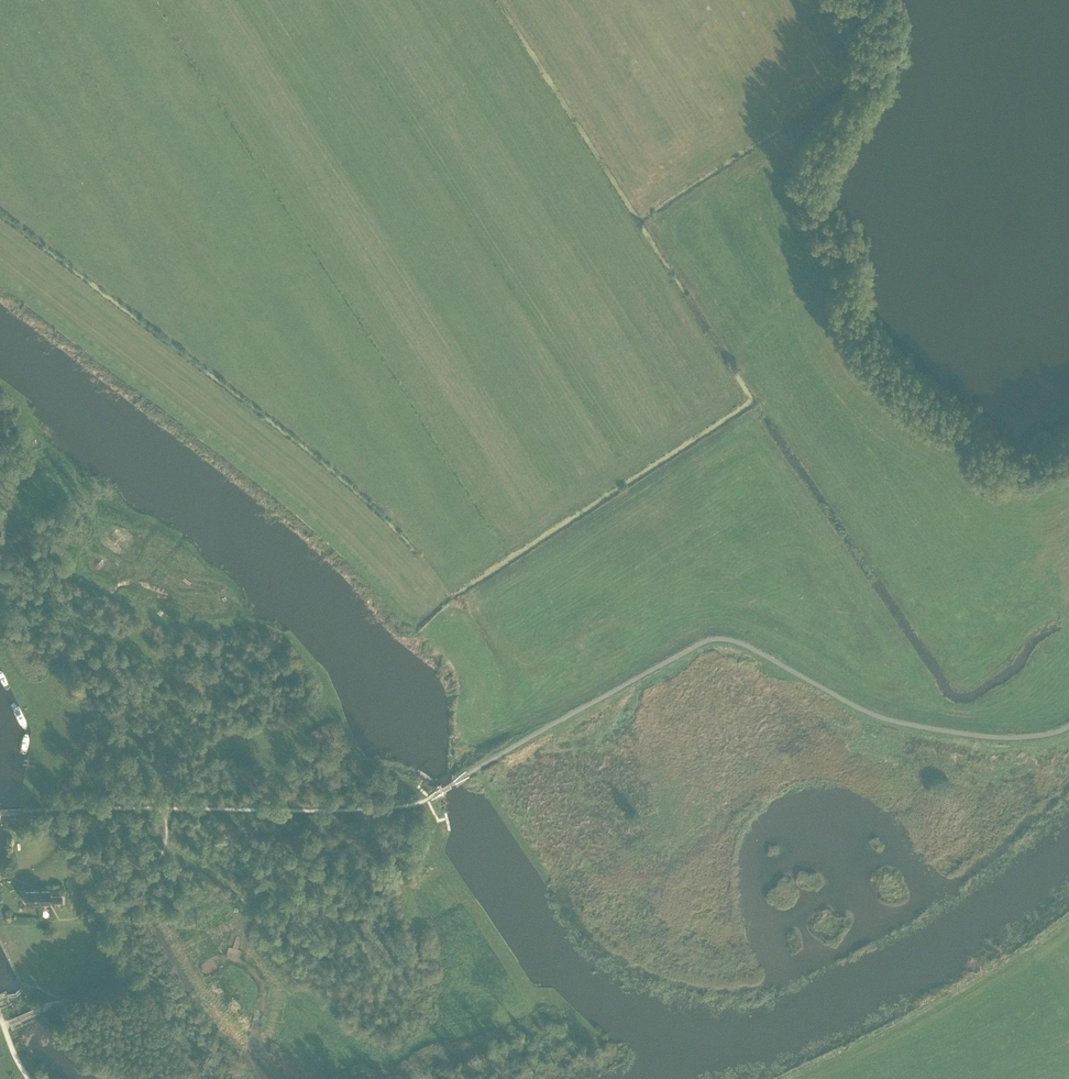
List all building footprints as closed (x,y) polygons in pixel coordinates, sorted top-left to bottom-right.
[(48,890),(26,891),(26,903),(49,902),(61,902),(61,896),(49,896),(48,890)] [(82,901),(85,909),(87,909),(91,907),(91,905),(96,904),(94,897),(82,901)]
